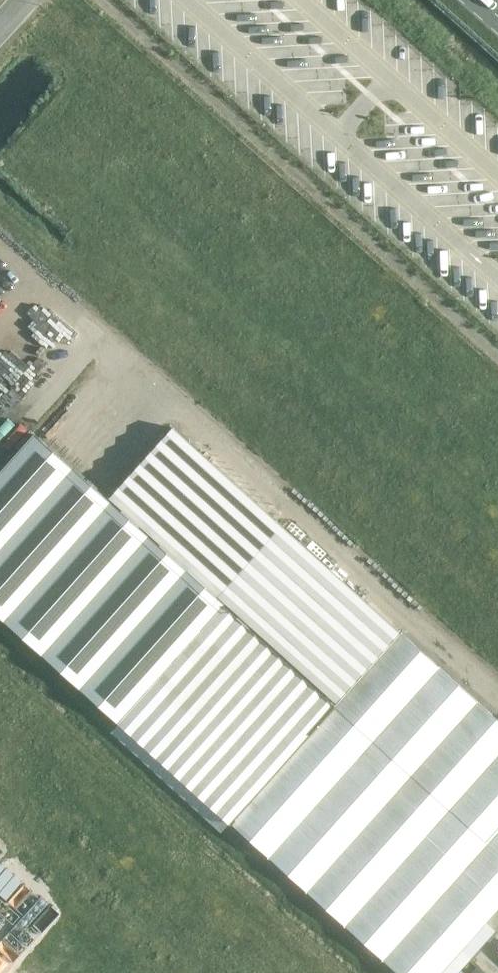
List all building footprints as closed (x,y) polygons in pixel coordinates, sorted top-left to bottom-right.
[(173,427),(107,500),(34,434),(0,471),(0,616),(396,972),(441,972),(462,950),(470,957),(495,930),(486,922),(497,909),(497,720),(173,427)]
